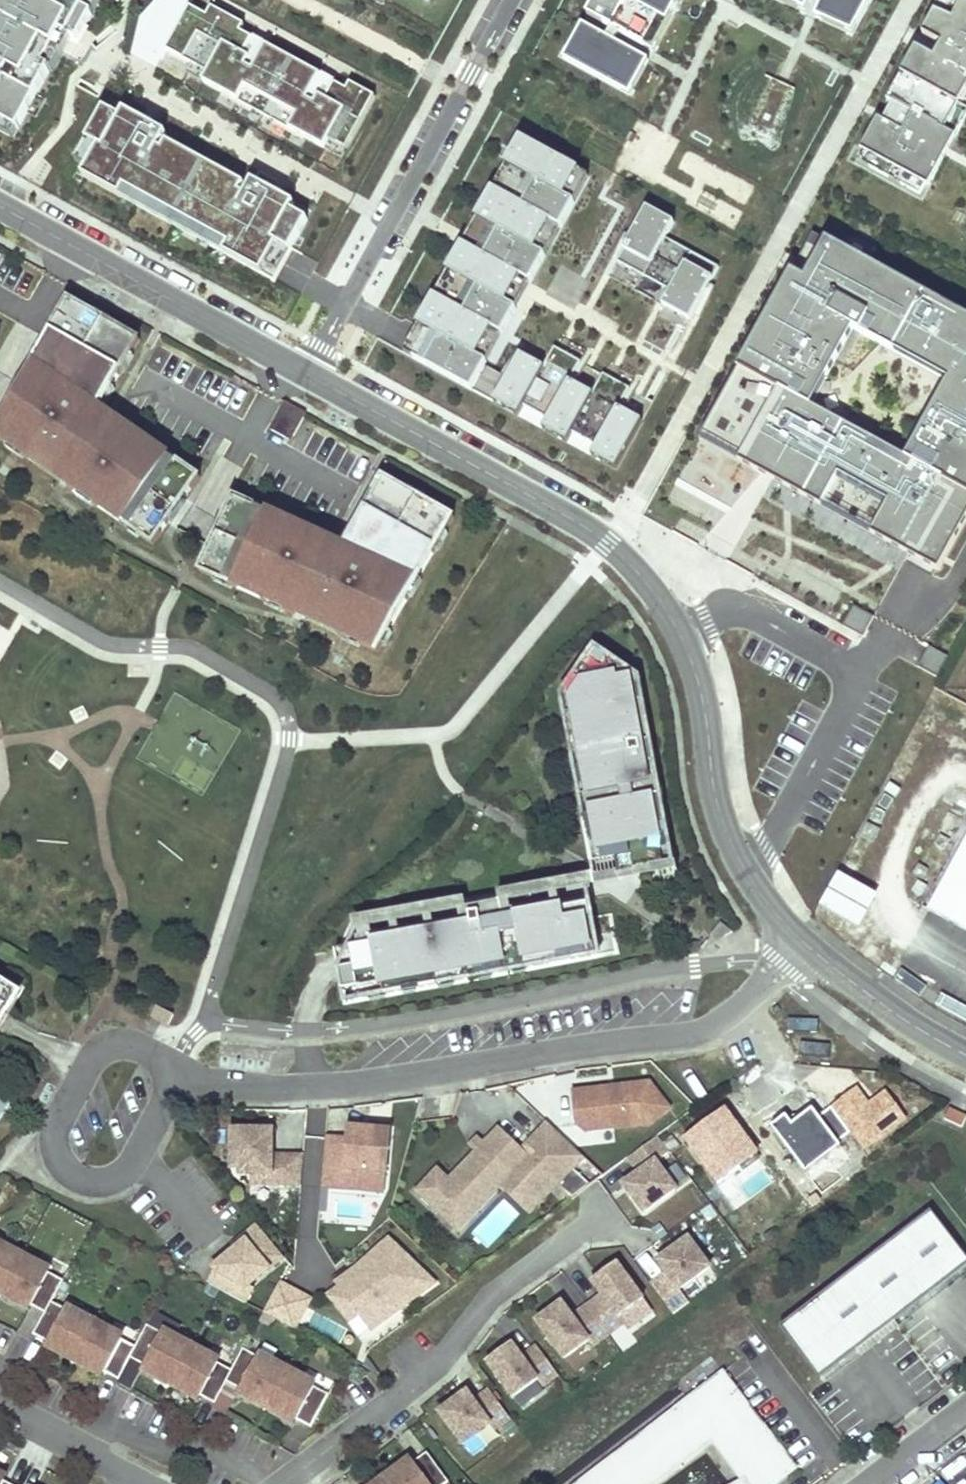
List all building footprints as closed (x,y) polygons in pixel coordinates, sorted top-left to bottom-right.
[(77,42),(92,14),(83,9),(88,0),(2,0),(62,34),(77,42)] [(166,51),(190,7),(194,0),(158,0),(141,19),(134,56),(157,68),(161,60),(166,51)] [(587,16),(654,53),(683,0),(596,0),(587,16)] [(807,15),(814,0),(773,0),(807,15)] [(816,19),(853,36),(873,0),(825,0),(816,19)] [(958,0),(952,0),(950,3),(944,0),(940,0),(922,34),(941,45),(933,58),(915,48),(886,100),(892,102),(883,120),(877,118),(861,151),(877,159),(871,169),(923,198),(965,118),(965,4),(958,0)] [(324,149),(330,140),(347,150),(375,97),(350,84),(347,90),(241,32),(244,26),(211,8),(207,17),(190,7),(166,51),(208,74),(203,83),(324,149)] [(17,130),(26,113),(37,95),(49,71),(50,70),(44,67),(54,48),(0,19),(0,121),(17,130)] [(564,60),(630,96),(649,62),(582,25),(564,60)] [(63,54),(54,48),(44,67),(50,70),(49,71),(53,72),(63,54)] [(208,74),(166,51),(161,60),(203,83),(208,74)] [(755,137),(770,101),(784,107),(792,89),(771,81),(767,92),(761,89),(743,132),(755,137)] [(37,95),(26,113),(35,118),(45,100),(37,95)] [(274,282),(308,221),(291,211),(295,205),(294,204),(278,196),(275,201),(265,196),(269,190),(252,182),(244,198),(240,196),(245,186),(167,143),(161,152),(158,150),(166,135),(150,126),(147,131),(137,126),(140,120),(124,112),(120,118),(103,109),(86,141),(98,148),(87,169),(82,177),(120,198),(125,189),(214,238),(210,247),(274,282)] [(12,139),(17,130),(0,121),(0,132),(12,139)] [(414,359),(472,391),(486,367),(487,363),(478,358),(493,330),(502,336),(517,310),(507,304),(521,278),(531,284),(546,256),(536,251),(551,224),(561,229),(575,203),(565,198),(580,171),(520,139),(505,167),(516,172),(503,196),(493,190),(476,220),(487,225),(473,251),(463,246),(448,273),(458,278),(445,302),(435,297),(419,326),(429,332),(414,359)] [(324,149),(342,158),(347,150),(330,140),(324,149)] [(87,169),(98,148),(86,141),(74,162),(87,169)] [(516,172),(505,167),(493,190),(503,196),(516,172)] [(589,177),(580,171),(565,198),(575,203),(589,177)] [(125,189),(120,198),(210,247),(214,238),(125,189)] [(291,211),(308,221),(313,212),(295,202),(294,204),(295,205),(291,211)] [(663,306),(690,321),(719,268),(666,239),(675,223),(647,208),(617,262),(671,291),(663,306)] [(487,225),(476,220),(463,246),(473,251),(487,225)] [(561,229),(551,224),(536,251),(546,256),(561,229)] [(811,233),(698,442),(940,571),(965,523),(965,318),(811,233)] [(458,278),(448,273),(435,297),(445,302),(458,278)] [(521,278),(507,304),(517,310),(531,284),(521,278)] [(164,455),(143,440),(143,439),(139,436),(139,437),(131,432),(128,436),(120,430),(123,425),(113,418),(107,426),(93,417),(98,408),(99,408),(101,404),(100,403),(105,395),(101,392),(106,384),(111,387),(114,383),(112,382),(117,374),(118,375),(120,371),(119,370),(123,362),(119,360),(124,351),(130,354),(138,339),(113,325),(112,326),(91,314),(92,313),(88,311),(87,312),(79,307),(80,306),(67,299),(58,314),(64,317),(59,326),(55,323),(50,331),(49,330),(47,335),(48,336),(36,357),(35,356),(32,360),(37,363),(32,371),(33,372),(28,380),(23,377),(20,382),(21,382),(6,409),(5,408),(3,413),(4,414),(0,420),(0,440),(7,445),(10,439),(19,445),(16,449),(24,454),(23,456),(27,459),(31,454),(65,473),(74,461),(81,465),(73,477),(67,486),(77,493),(80,488),(89,493),(86,497),(94,503),(93,504),(97,507),(98,505),(120,520),(119,521),(123,524),(124,523),(131,528),(134,524),(142,530),(138,535),(152,545),(161,533),(159,532),(165,524),(166,525),(169,521),(167,520),(181,500),(183,501),(185,497),(184,496),(189,488),(191,489),(199,477),(185,467),(181,473),(173,467),(176,463),(168,458),(169,457),(165,454),(164,455)] [(59,326),(64,317),(58,314),(49,330),(50,331),(55,323),(59,326)] [(429,332),(419,326),(404,353),(414,359),(429,332)] [(493,330),(478,358),(487,363),(502,336),(493,330)] [(616,470),(642,422),(619,409),(630,389),(603,375),(592,394),(570,382),(581,363),(554,348),(544,368),(520,355),(507,378),(494,403),(519,416),(524,406),(548,420),(543,430),(568,443),(573,433),(597,446),(592,456),(616,470)] [(120,371),(130,354),(124,351),(119,360),(123,362),(119,370),(120,371)] [(28,380),(33,372),(32,371),(37,363),(32,360),(23,377),(28,380)] [(101,404),(111,387),(106,384),(101,392),(105,395),(100,403),(101,404)] [(285,402),(270,429),(291,440),(306,414),(285,402)] [(113,418),(99,408),(98,408),(93,417),(107,426),(113,418)] [(139,436),(123,425),(120,430),(128,436),(131,432),(139,437),(139,436)] [(19,445),(10,439),(7,445),(23,456),(24,454),(16,449),(19,445)] [(185,467),(169,457),(168,458),(176,463),(173,467),(181,473),(185,467)] [(73,477),(81,465),(74,461),(65,473),(73,477)] [(410,585),(414,577),(419,579),(421,575),(420,574),(432,553),(433,554),(435,549),(434,549),(438,541),(434,538),(439,530),(445,533),(453,518),(441,511),(440,512),(432,508),(433,506),(428,504),(428,505),(406,493),(407,492),(382,478),(374,493),(379,496),(374,504),(370,502),(366,510),(364,509),(362,514),(363,514),(359,522),(357,521),(355,525),(361,529),(356,537),(352,535),(347,543),(345,543),(343,547),(344,548),(339,557),(323,548),(328,540),(316,535),(313,540),(305,536),(307,532),(298,528),(298,527),(294,524),(293,526),(269,515),(270,514),(265,511),(265,513),(256,509),(254,513),(246,509),(248,504),(233,497),(227,510),(228,511),(224,519),(223,518),(220,523),(222,524),(212,546),(211,545),(208,550),(210,550),(206,559),(205,558),(198,571),(214,578),(217,573),(226,577),(224,581),(232,585),(231,586),(236,588),(236,587),(260,598),(260,599),(264,601),(265,600),(274,604),(276,599),(285,604),(282,609),(293,614),(298,605),(304,592),(311,596),(305,609),(339,629),(337,634),(342,637),(342,635),(351,639),(353,635),(362,639),(359,645),(377,653),(382,643),(381,642),(388,631),(389,632),(391,627),(390,627),(405,600),(406,601),(409,596),(403,593),(408,585),(410,585)] [(89,493),(80,488),(77,493),(93,504),(94,503),(86,497),(89,493)] [(374,504),(379,496),(374,493),(364,509),(366,510),(370,502),(374,504)] [(265,511),(248,504),(246,509),(254,513),(256,509),(265,513),(265,511)] [(142,530),(134,524),(131,528),(124,523),(123,524),(138,535),(142,530)] [(356,537),(361,529),(355,525),(345,543),(347,543),(352,535),(356,537)] [(313,540),(316,535),(298,527),(298,528),(307,532),(305,536),(313,540)] [(435,549),(445,533),(439,530),(434,538),(438,541),(434,549),(435,549)] [(224,581),(226,577),(217,573),(214,578),(231,586),(232,585),(224,581)] [(409,596),(419,579),(414,577),(410,585),(408,585),(403,593),(409,596)] [(305,609),(311,596),(304,592),(298,605),(305,609)] [(282,609),(285,604),(276,599),(274,604),(265,600),(264,601),(282,609)] [(854,606),(843,625),(863,636),(874,617),(854,606)] [(359,645),(362,639),(353,635),(351,639),(342,635),(342,637),(359,645)] [(928,647),(917,667),(938,678),(949,657),(928,647)] [(586,822),(594,864),(616,859),(619,873),(637,870),(664,865),(661,851),(670,849),(664,822),(656,823),(651,798),(660,796),(653,761),(644,763),(641,744),(650,743),(642,700),(634,701),(628,671),(603,654),(591,671),(583,666),(570,684),(579,690),(572,699),(574,713),(566,714),(574,757),(582,755),(585,768),(576,769),(581,797),(590,795),(595,821),(586,822)] [(203,795),(240,731),(176,693),(138,757),(203,795)] [(931,711),(965,725),(965,710),(936,698),(931,711)] [(929,909),(965,928),(965,836),(929,909)] [(382,984),(384,995),(404,991),(402,980),(418,977),(420,988),(438,985),(436,974),(452,971),(454,982),(472,978),(470,967),(488,964),(490,975),(507,972),(505,961),(523,958),(525,968),(545,965),(543,954),(569,949),(571,960),(591,956),(588,938),(595,936),(591,917),(587,895),(501,911),(488,914),(480,915),(480,914),(470,916),(470,917),(356,938),(358,945),(347,947),(336,949),(339,965),(344,991),(382,984)] [(0,988),(0,1022),(2,1019),(15,998),(0,988)] [(156,1007),(151,1017),(167,1026),(173,1015),(156,1007)] [(575,1123),(583,1130),(646,1125),(669,1107),(649,1082),(571,1090),(575,1123)] [(863,1147),(904,1116),(884,1091),(868,1104),(855,1088),(831,1107),(863,1147)] [(752,1157),(731,1127),(735,1124),(723,1109),(684,1138),(718,1182),(752,1157)] [(965,1118),(965,1117),(949,1109),(944,1119),(961,1127),(965,1118)] [(520,1149),(528,1157),(557,1183),(572,1197),(597,1178),(602,1175),(547,1121),(520,1149)] [(815,1131),(789,1149),(807,1173),(842,1146),(825,1122),(814,1129),(815,1131)] [(752,1157),(757,1153),(735,1124),(731,1127),(752,1157)] [(373,1130),(350,1127),(349,1140),(326,1139),(322,1189),(345,1190),(347,1170),(387,1174),(391,1131),(373,1130)] [(251,1174),(251,1184),(301,1184),(304,1154),(273,1154),(273,1136),(265,1136),(265,1129),(232,1128),(232,1139),(232,1168),(241,1168),(241,1174),(251,1174)] [(427,1200),(443,1215),(459,1229),(528,1157),(520,1149),(497,1128),(448,1178),(427,1200)] [(627,1189),(643,1211),(675,1188),(655,1160),(668,1151),(656,1135),(628,1156),(639,1171),(629,1179),(633,1185),(627,1189)] [(437,1169),(417,1191),(427,1200),(448,1178),(437,1169)] [(385,1194),(387,1174),(347,1170),(345,1190),(385,1194)] [(469,1233),(485,1249),(519,1214),(502,1198),(469,1233)] [(779,1327),(819,1378),(965,1266),(965,1258),(931,1211),(779,1327)] [(235,1306),(286,1260),(256,1226),(204,1272),(235,1306)] [(335,1285),(321,1297),(341,1321),(354,1312),(360,1321),(373,1311),(379,1319),(428,1283),(386,1236),(350,1266),(353,1270),(347,1275),(355,1286),(344,1295),(335,1285)] [(670,1308),(674,1313),(689,1301),(680,1288),(710,1266),(689,1237),(664,1255),(668,1261),(662,1266),(666,1272),(652,1283),(670,1308)] [(33,1307),(44,1313),(50,1302),(62,1280),(34,1266),(37,1262),(6,1246),(4,1250),(0,1247),(0,1289),(33,1307)] [(587,1304),(608,1333),(623,1322),(624,1322),(620,1316),(644,1298),(616,1261),(598,1274),(603,1282),(597,1286),(602,1293),(587,1304)] [(350,1266),(332,1281),(335,1285),(344,1295),(355,1286),(347,1275),(353,1270),(350,1266)] [(296,1329),(312,1297),(278,1281),(263,1313),(296,1329)] [(0,1289),(0,1299),(29,1314),(33,1307),(0,1289)] [(620,1316),(624,1322),(623,1322),(627,1328),(652,1310),(644,1298),(620,1316)] [(44,1313),(33,1334),(44,1340),(107,1374),(118,1380),(129,1358),(135,1347),(108,1333),(110,1328),(80,1312),(78,1317),(50,1302),(44,1313)] [(537,1319),(564,1356),(588,1339),(592,1345),(608,1333),(587,1304),(572,1315),(567,1308),(561,1313),(555,1305),(537,1319)] [(373,1311),(360,1321),(366,1328),(379,1319),(373,1311)] [(135,1347),(129,1358),(140,1364),(203,1398),(215,1404),(226,1382),(232,1371),(204,1356),(206,1352),(176,1336),(174,1340),(146,1326),(135,1347)] [(103,1381),(107,1374),(44,1340),(40,1348),(103,1381)] [(487,1359),(514,1396),(538,1378),(542,1384),(558,1373),(536,1344),(521,1355),(516,1348),(510,1352),(505,1346),(487,1359)] [(271,1364),(244,1350),(232,1371),(226,1382),(237,1388),(268,1405),(288,1368),(273,1360),(271,1364)] [(199,1405),(203,1398),(140,1364),(136,1372),(199,1405)] [(303,1376),(288,1368),(268,1405),(300,1421),(311,1427),(329,1395),(301,1380),(303,1376)] [(578,1483),(645,1483),(712,1432),(753,1483),(777,1483),(797,1468),(723,1372),(578,1483)] [(268,1405),(237,1388),(233,1396),(264,1412),(268,1405)] [(461,1394),(439,1410),(463,1442),(490,1422),(495,1428),(510,1417),(489,1388),(474,1399),(472,1395),(466,1400),(461,1394)] [(300,1421),(268,1405),(264,1412),(296,1429),(300,1421)] [(449,1481),(427,1451),(417,1459),(383,1483),(445,1483),(449,1481)] [(368,1483),(383,1483),(417,1459),(412,1452),(368,1483)] [(0,1469),(0,1479),(6,1482),(11,1475),(0,1469)]
